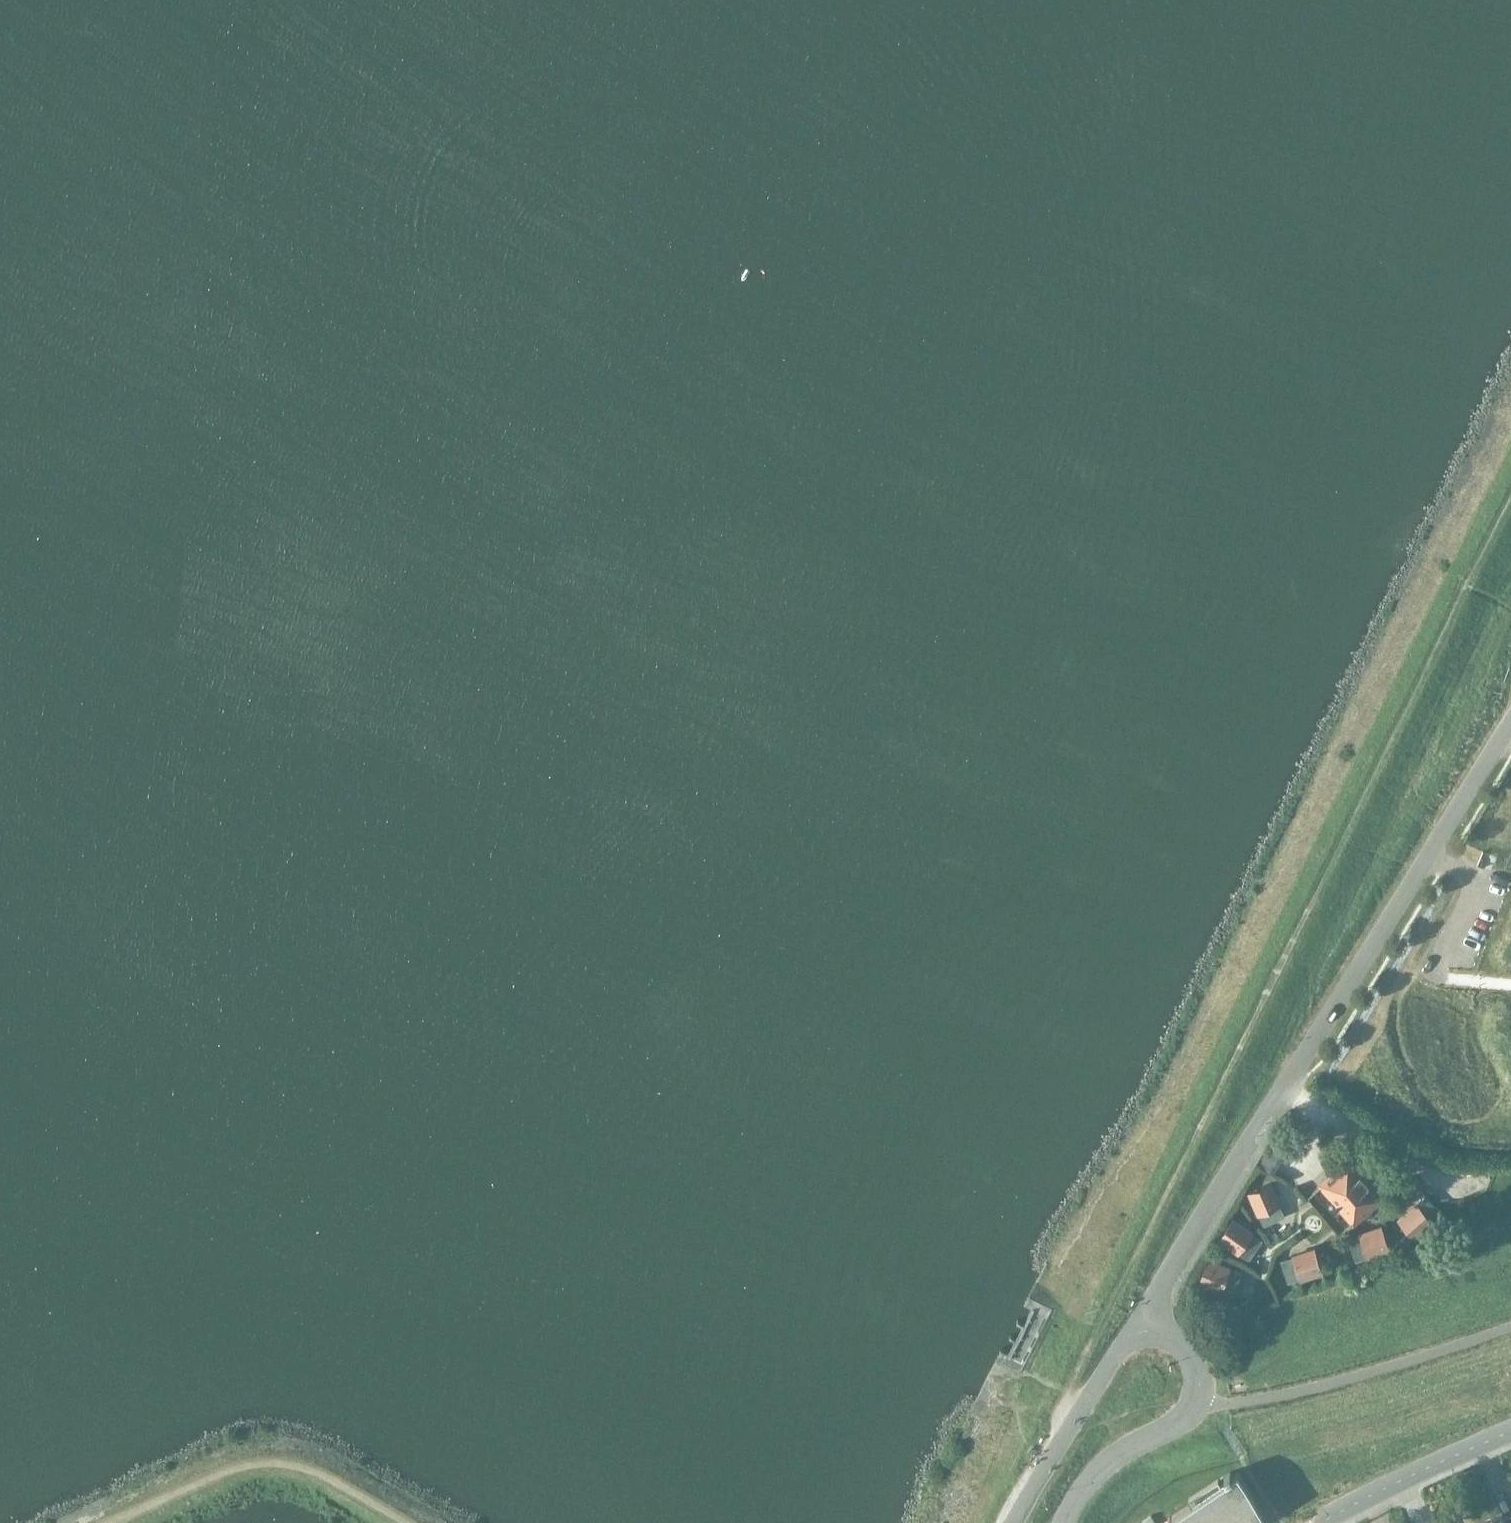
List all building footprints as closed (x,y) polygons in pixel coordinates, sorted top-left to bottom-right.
[(1322,1183),(1312,1192),(1321,1202),(1331,1193),(1344,1208),(1333,1217),(1342,1227),(1352,1218),(1353,1219),(1380,1197),(1348,1159),(1321,1182),(1322,1183)] [(1280,1204),(1271,1183),(1249,1193),(1259,1214),(1280,1204)] [(1415,1237),(1433,1222),(1417,1204),(1399,1219),(1415,1237)] [(1233,1219),(1220,1238),(1248,1258),(1262,1239),(1233,1219)] [(1360,1235),(1368,1257),(1390,1249),(1382,1227),(1360,1235)] [(1315,1249),(1293,1256),(1300,1278),(1322,1271),(1315,1249)] [(1265,1271),(1276,1290),(1297,1277),(1287,1259),(1265,1271)] [(1207,1260),(1199,1281),(1232,1293),(1240,1272),(1207,1260)] [(1168,1519),(1171,1522),(1253,1522),(1265,1515),(1238,1473),(1233,1476),(1230,1472),(1224,1476),(1227,1480),(1221,1484),(1218,1480),(1188,1499),(1191,1504),(1168,1519)] [(1504,1516),(1502,1512),(1480,1522),(1510,1522),(1510,1513),(1504,1516)]
